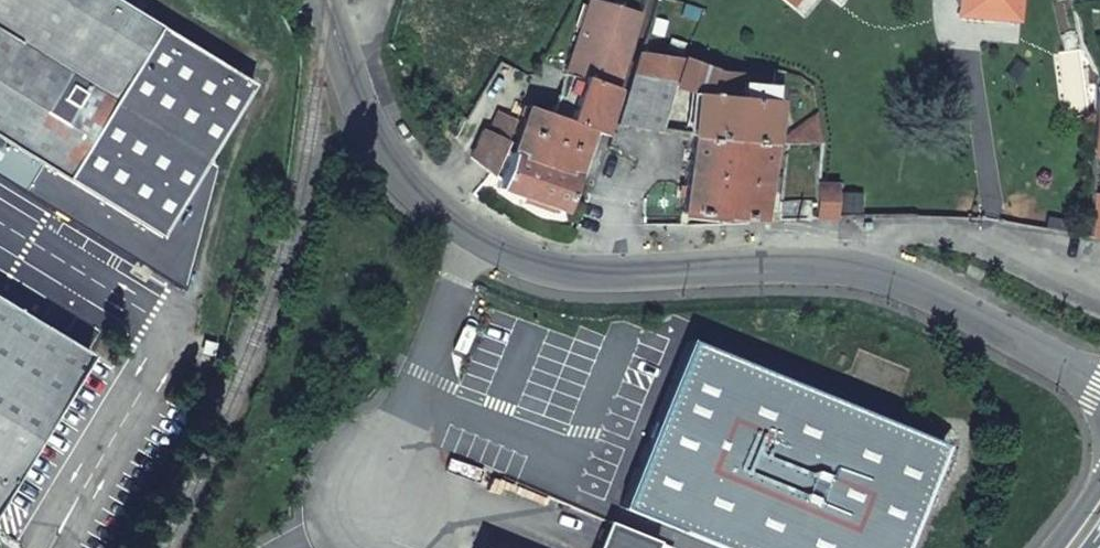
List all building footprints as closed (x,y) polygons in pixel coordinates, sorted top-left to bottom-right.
[(184,292),(218,168),(208,161),(255,85),(117,0),(0,0),(0,178),(184,292)] [(791,9),(799,0),(781,0),(791,9)] [(957,8),(988,10),(988,18),(1015,20),(1017,0),(958,0),(957,8)] [(527,107),(510,154),(573,177),(590,131),(603,136),(639,16),(590,2),(564,74),(584,81),(575,109),(564,105),(556,111),(553,117),(527,107)] [(988,10),(957,8),(957,17),(988,18),(988,10)] [(639,57),(618,127),(662,133),(676,86),(696,93),(691,136),(770,144),(775,100),(772,100),(773,85),(740,83),(741,76),(716,74),(685,63),(639,57)] [(495,111),(487,131),(506,139),(507,140),(516,119),(495,111)] [(818,116),(776,144),(822,146),(818,116)] [(482,130),(470,156),(470,157),(492,175),(507,140),(506,139),(487,131),(482,130)] [(691,136),(681,216),(760,221),(770,144),(691,136)] [(510,154),(500,182),(498,187),(561,211),(573,177),(510,154)] [(819,187),(816,221),(836,220),(837,220),(840,187),(819,187)] [(1088,237),(1099,239),(1099,200),(1091,200),(1088,237)] [(88,355),(0,300),(0,497),(88,355)] [(616,491),(748,547),(900,547),(944,448),(684,335),(616,491)] [(597,547),(655,547),(658,542),(607,522),(597,547)]
